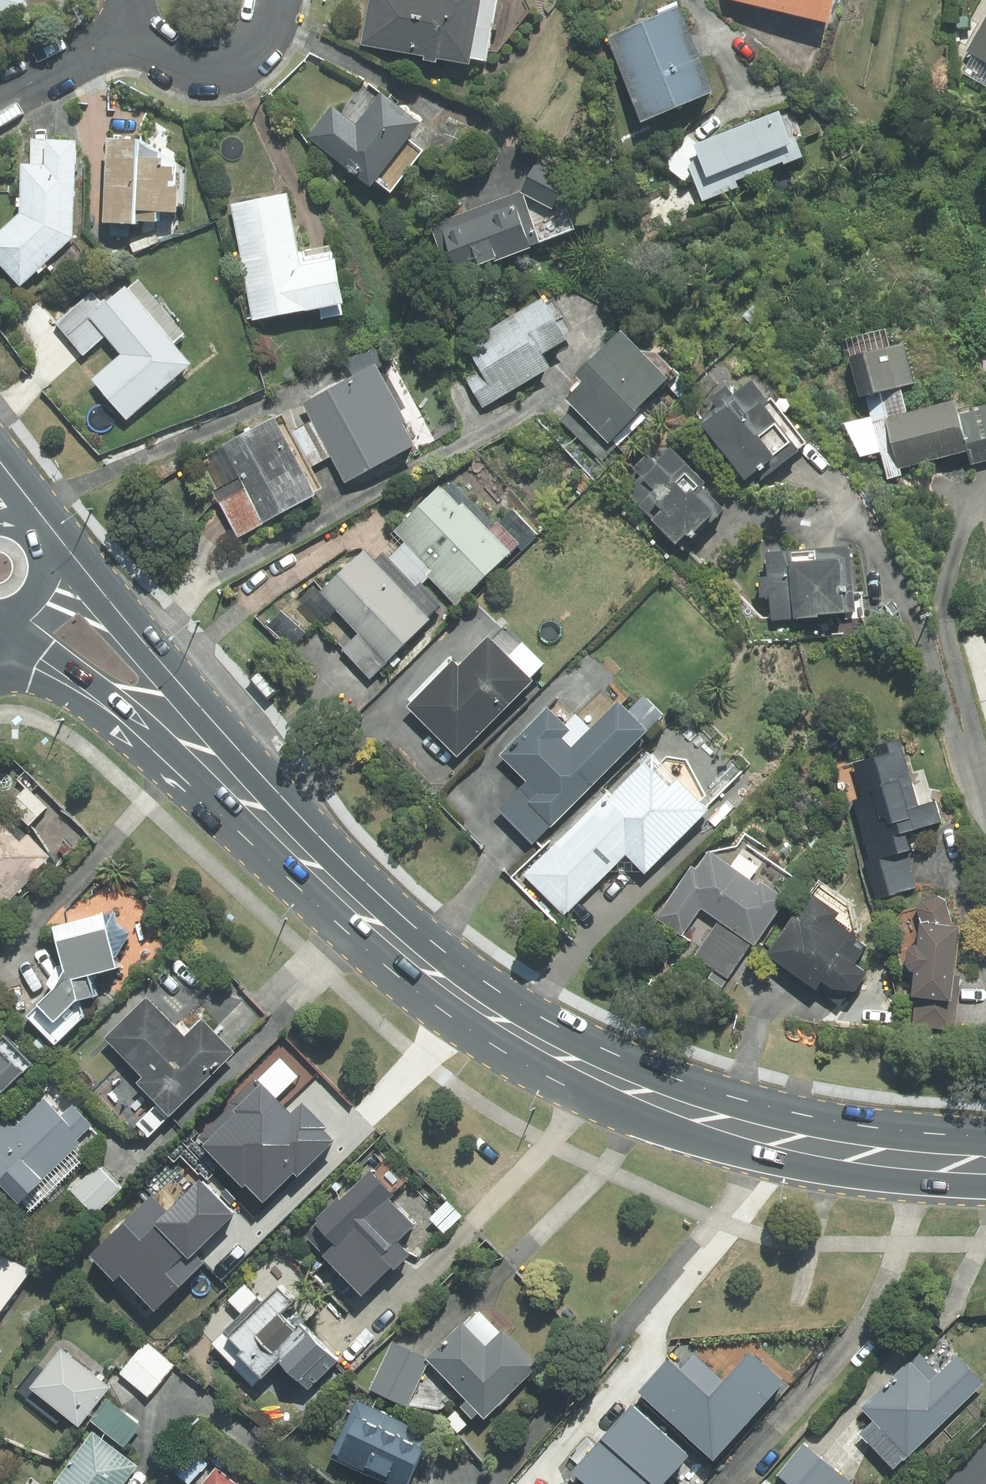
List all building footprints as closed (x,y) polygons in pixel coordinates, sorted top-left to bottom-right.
[(24,13),(17,0),(0,0),(0,26),(24,13)] [(357,50),(420,63),(421,66),(431,68),(432,64),(464,71),(478,0),(367,0),(357,50)] [(722,3),(818,28),(825,0),(722,0),(722,3)] [(962,56),(968,59),(961,73),(985,86),(985,10),(962,56)] [(609,35),(604,37),(637,124),(706,98),(688,49),(673,11),(609,35)] [(352,127),(329,108),(304,139),(364,189),(416,127),(377,96),(352,127)] [(773,117),(697,146),(686,138),(662,166),(682,184),(688,177),(699,206),(735,193),(731,184),(777,166),(779,170),(799,162),(791,139),(783,142),(773,117)] [(41,143),(40,170),(30,170),(22,170),(20,170),(18,170),(18,179),(18,183),(17,192),(17,215),(0,231),(0,275),(16,293),(70,242),(73,144),(51,144),(43,144),(41,143)] [(117,144),(99,143),(96,229),(127,231),(127,225),(148,226),(148,216),(170,217),(171,192),(168,192),(168,172),(156,171),(156,164),(129,163),(130,144),(117,144)] [(525,179),(516,195),(546,212),(564,182),(534,164),(525,179)] [(516,195),(428,226),(447,280),(536,249),(516,195)] [(238,205),(228,206),(248,324),(337,310),(330,265),(294,271),(282,198),(275,199),(238,205)] [(89,295),(53,325),(80,358),(102,339),(118,357),(87,383),(122,424),(188,368),(170,347),(181,338),(135,283),(123,293),(121,290),(99,308),(89,295)] [(476,375),(466,381),(481,408),(544,372),(537,359),(561,345),(536,302),(459,345),(476,375)] [(662,383),(613,335),(569,380),(575,386),(559,403),(568,412),(559,421),(592,453),(662,383)] [(897,347),(844,361),(855,401),(908,387),(897,347)] [(369,369),(298,407),(308,425),(326,459),(341,486),(409,450),(397,428),(400,426),(369,369)] [(699,427),(694,431),(744,493),(802,446),(766,402),(761,406),(744,385),(726,399),(720,391),(703,404),(701,414),(704,418),(696,424),(699,427)] [(955,417),(952,405),(884,422),(896,471),(964,453),(968,467),(985,463),(985,409),(955,417)] [(242,492),(216,505),(234,540),(310,500),(269,421),(217,447),(219,451),(203,459),(219,489),(236,480),(242,492)] [(326,459),(308,425),(289,435),(307,470),(316,465),(326,459)] [(622,495),(677,553),(718,514),(696,490),(700,487),(665,450),(657,457),(650,458),(642,461),(631,472),(638,480),(622,495)] [(434,491),(389,535),(427,573),(422,578),(453,609),(506,557),(458,509),(455,512),(434,491)] [(764,580),(754,581),(756,601),(764,600),(767,624),(852,616),(845,549),(824,551),(761,557),(764,580)] [(359,553),(315,595),(355,637),(340,652),(353,665),(367,680),(426,623),(359,553)] [(292,650),(305,635),(279,614),(266,629),(292,650)] [(447,664),(402,709),(453,759),(526,686),(481,641),(452,670),(447,664)] [(524,785),(495,814),(512,831),(528,846),(546,828),(548,830),(642,736),(611,706),(567,751),(559,742),(568,734),(543,710),(496,758),(524,785)] [(850,804),(876,900),(912,890),(907,870),(897,836),(937,825),(932,804),(913,809),(895,742),(868,749),(871,760),(850,766),(859,801),(850,804)] [(604,793),(521,877),(562,917),(622,857),(641,875),(702,813),(694,806),(702,798),(683,764),(663,761),(658,766),(648,756),(608,797),(604,793)] [(44,809),(24,789),(3,810),(24,831),(44,809)] [(50,859),(24,831),(3,810),(0,806),(0,907),(50,859)] [(686,868),(651,920),(680,939),(697,913),(716,925),(749,947),(750,950),(783,901),(755,882),(752,886),(704,854),(692,872),(686,868)] [(804,897),(762,957),(810,991),(814,985),(826,993),(848,996),(858,981),(845,971),(856,956),(846,949),(850,942),(827,926),(833,918),(804,897)] [(906,948),(902,953),(900,970),(904,976),(907,976),(905,1001),(912,1001),(910,1028),(952,1032),(954,1007),(946,1006),(952,931),(948,931),(939,904),(933,900),(916,904),(913,912),(918,927),(911,927),(910,948),(906,948)] [(110,915),(46,930),(57,976),(47,994),(21,1020),(50,1049),(79,1021),(75,1004),(87,1001),(82,981),(110,974),(108,963),(124,937),(114,930),(110,915)] [(749,947),(716,925),(692,959),(725,981),(749,947)] [(142,999),(100,1040),(139,1081),(133,1087),(165,1119),(232,1055),(198,1021),(180,1038),(142,999)] [(16,1076),(0,1060),(0,1092),(16,1076)] [(0,1122),(0,1193),(12,1206),(16,1201),(27,1213),(83,1160),(80,1157),(100,1138),(69,1105),(58,1116),(41,1098),(10,1127),(3,1119),(0,1122)] [(236,1102),(198,1139),(257,1201),(313,1147),(290,1123),(272,1140),(236,1102)] [(91,1164),(65,1189),(92,1216),(118,1191),(91,1164)] [(364,1179),(305,1237),(324,1256),(319,1261),(356,1298),(386,1270),(374,1259),(384,1249),(371,1237),(391,1217),(379,1204),(384,1199),(364,1179)] [(0,1233),(0,1254),(9,1237),(0,1233)] [(28,1272),(0,1257),(0,1308),(28,1272)] [(271,1289),(221,1341),(235,1355),(231,1359),(254,1382),(270,1365),(303,1396),(334,1364),(318,1349),(293,1325),(289,1329),(278,1319),(290,1306),(271,1289)] [(459,1326),(424,1359),(425,1367),(479,1422),(534,1369),(499,1333),(482,1350),(459,1326)] [(424,1359),(389,1343),(365,1393),(404,1411),(425,1367),(424,1359)] [(145,1344),(119,1375),(147,1398),(173,1367),(145,1344)] [(58,1350),(26,1390),(75,1429),(107,1388),(58,1350)] [(667,1358),(637,1392),(713,1458),(781,1381),(749,1353),(724,1381),(693,1354),(679,1369),(667,1358)] [(926,1385),(905,1364),(858,1410),(872,1424),(859,1437),(890,1468),(897,1461),(900,1464),(979,1385),(953,1359),(926,1385)] [(571,1472),(584,1483),(663,1483),(689,1456),(631,1405),(571,1472)] [(109,1406),(93,1427),(122,1449),(138,1428),(109,1406)] [(353,1406),(327,1462),(376,1483),(406,1483),(413,1468),(426,1439),(353,1406)] [(89,1432),(49,1483),(123,1483),(136,1468),(89,1432)] [(799,1446),(773,1478),(781,1483),(845,1483),(799,1446)] [(200,1483),(231,1483),(213,1469),(200,1483)]
